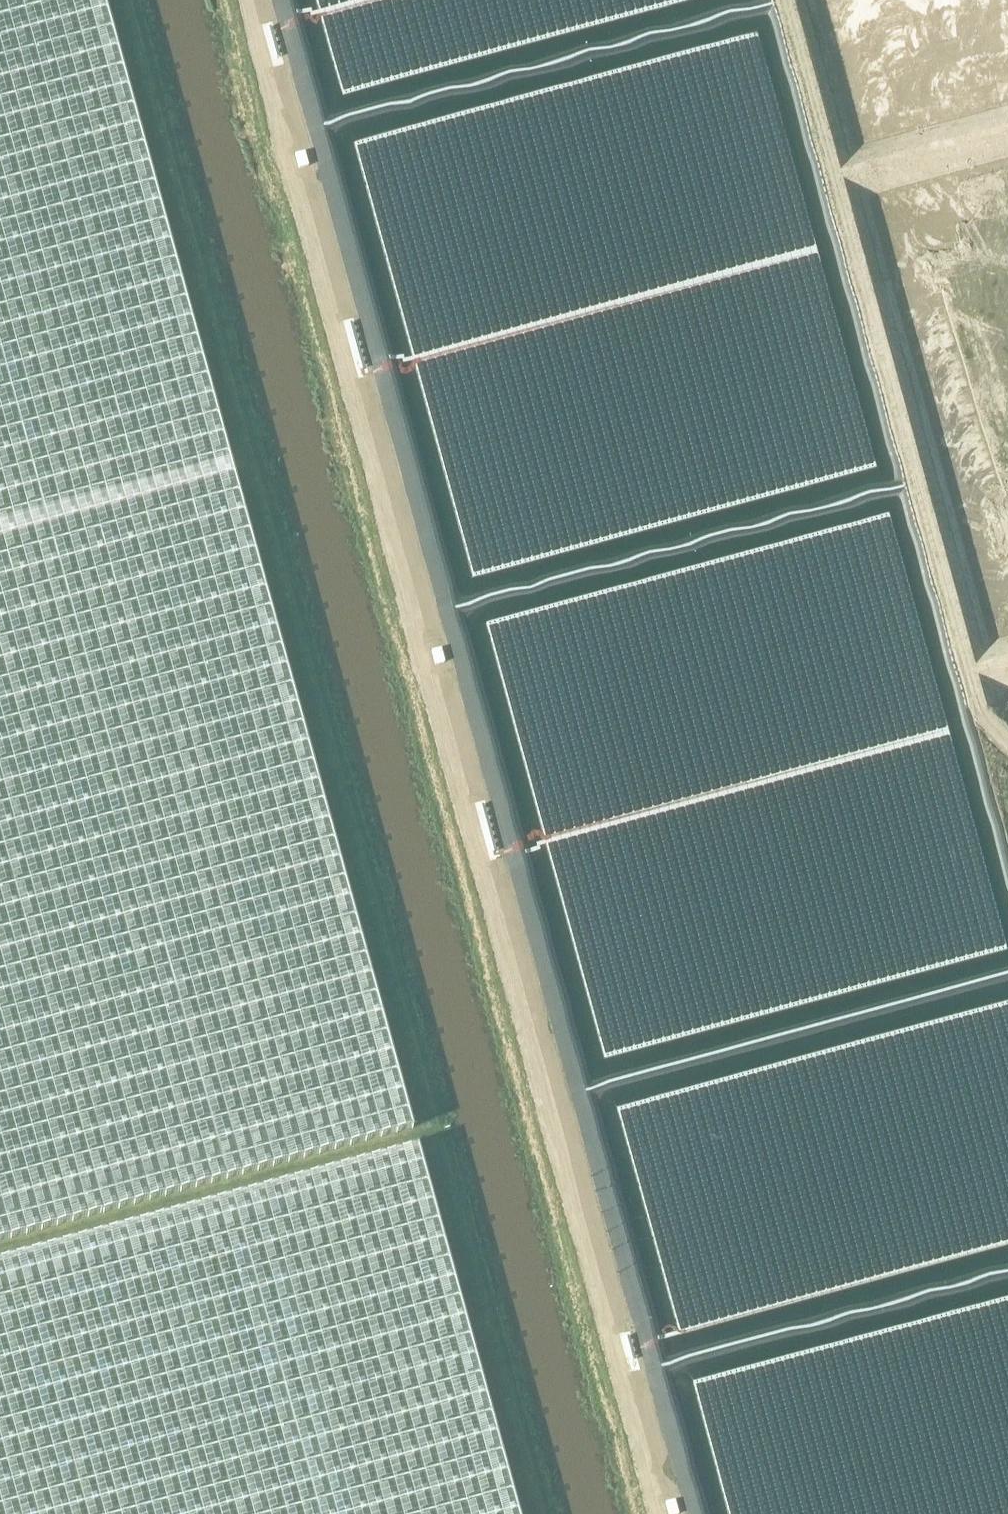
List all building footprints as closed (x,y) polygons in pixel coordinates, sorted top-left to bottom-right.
[(413,1127),(105,0),(0,0),(0,1240),(413,1127)] [(418,1146),(0,1261),(0,1513),(519,1513),(418,1146)]
